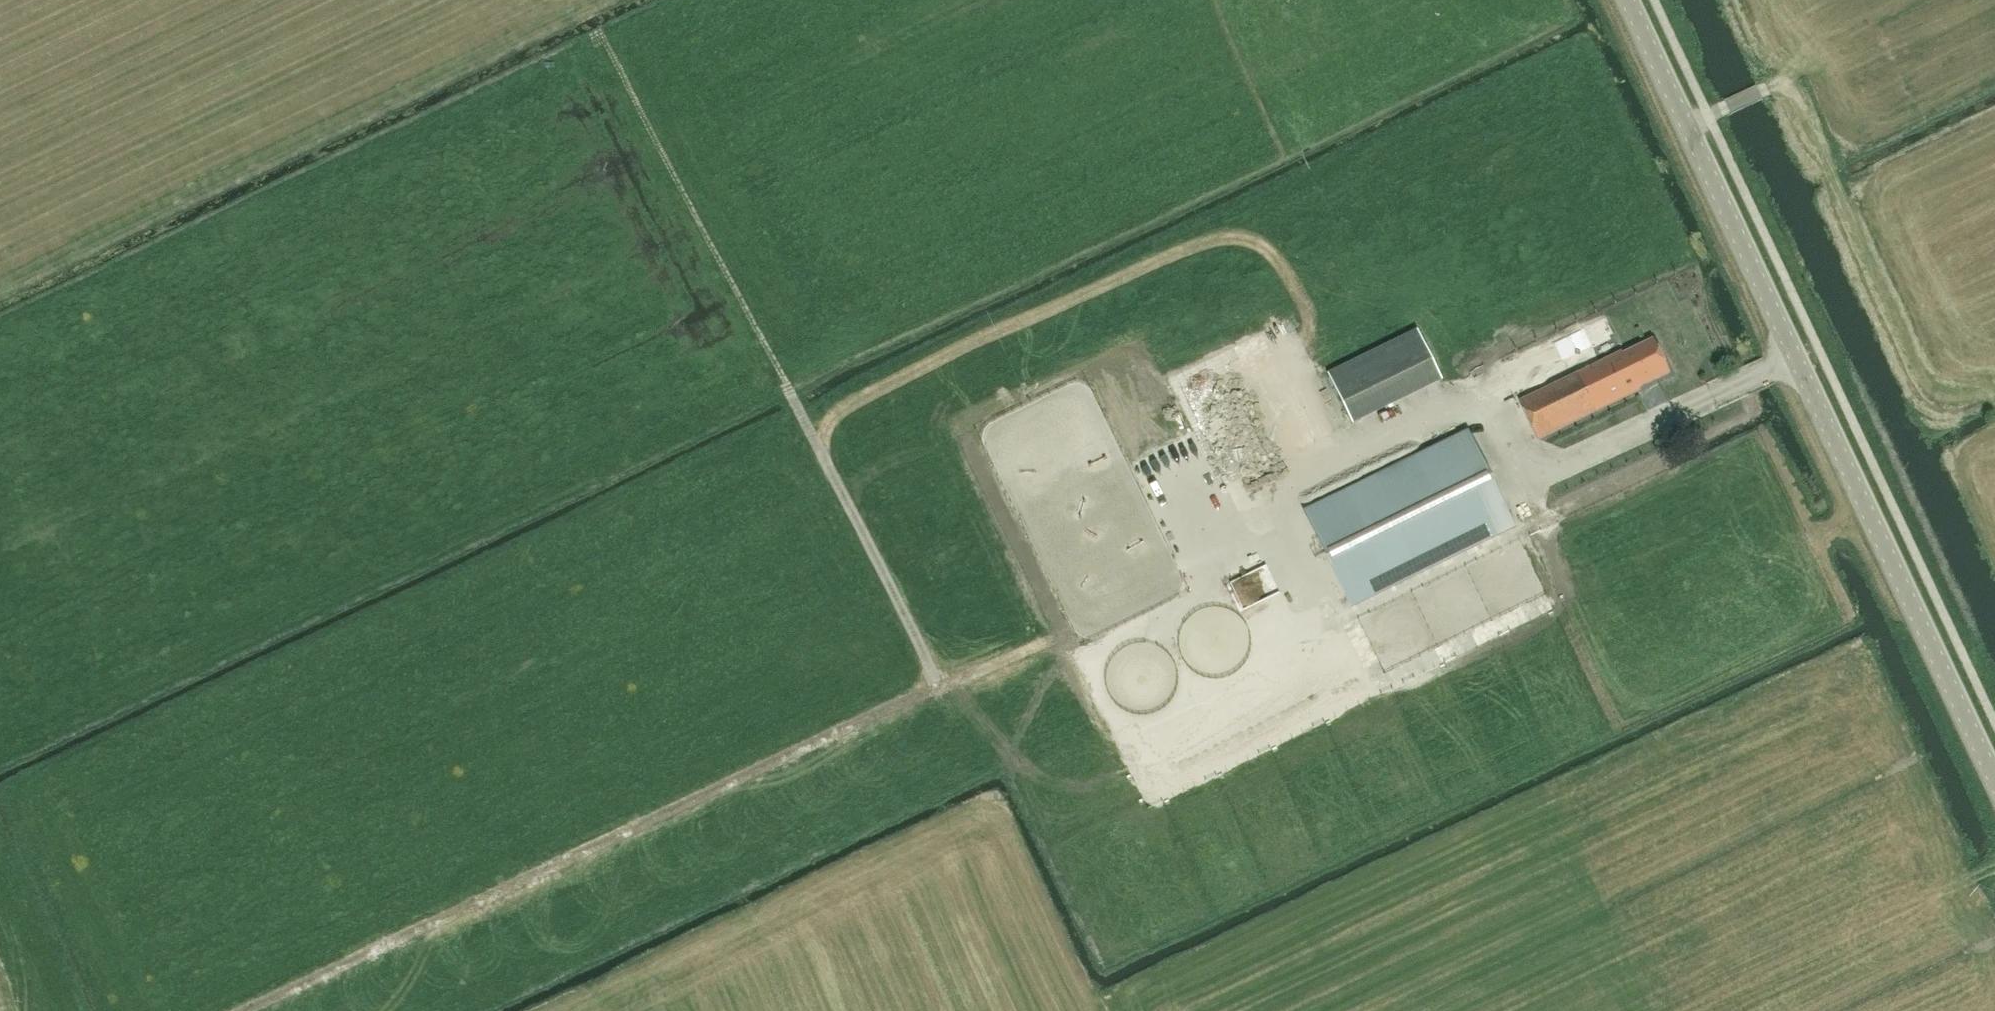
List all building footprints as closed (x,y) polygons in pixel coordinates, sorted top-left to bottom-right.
[(1351,424),(1441,380),(1417,330),(1327,374),(1351,424)] [(1621,352),(1613,355),(1518,401),(1537,439),(1580,419),(1639,390),(1638,388),(1669,373),(1652,339),(1622,354),(1621,352)] [(1512,524),(1468,434),(1306,513),(1350,603),(1512,524)]
